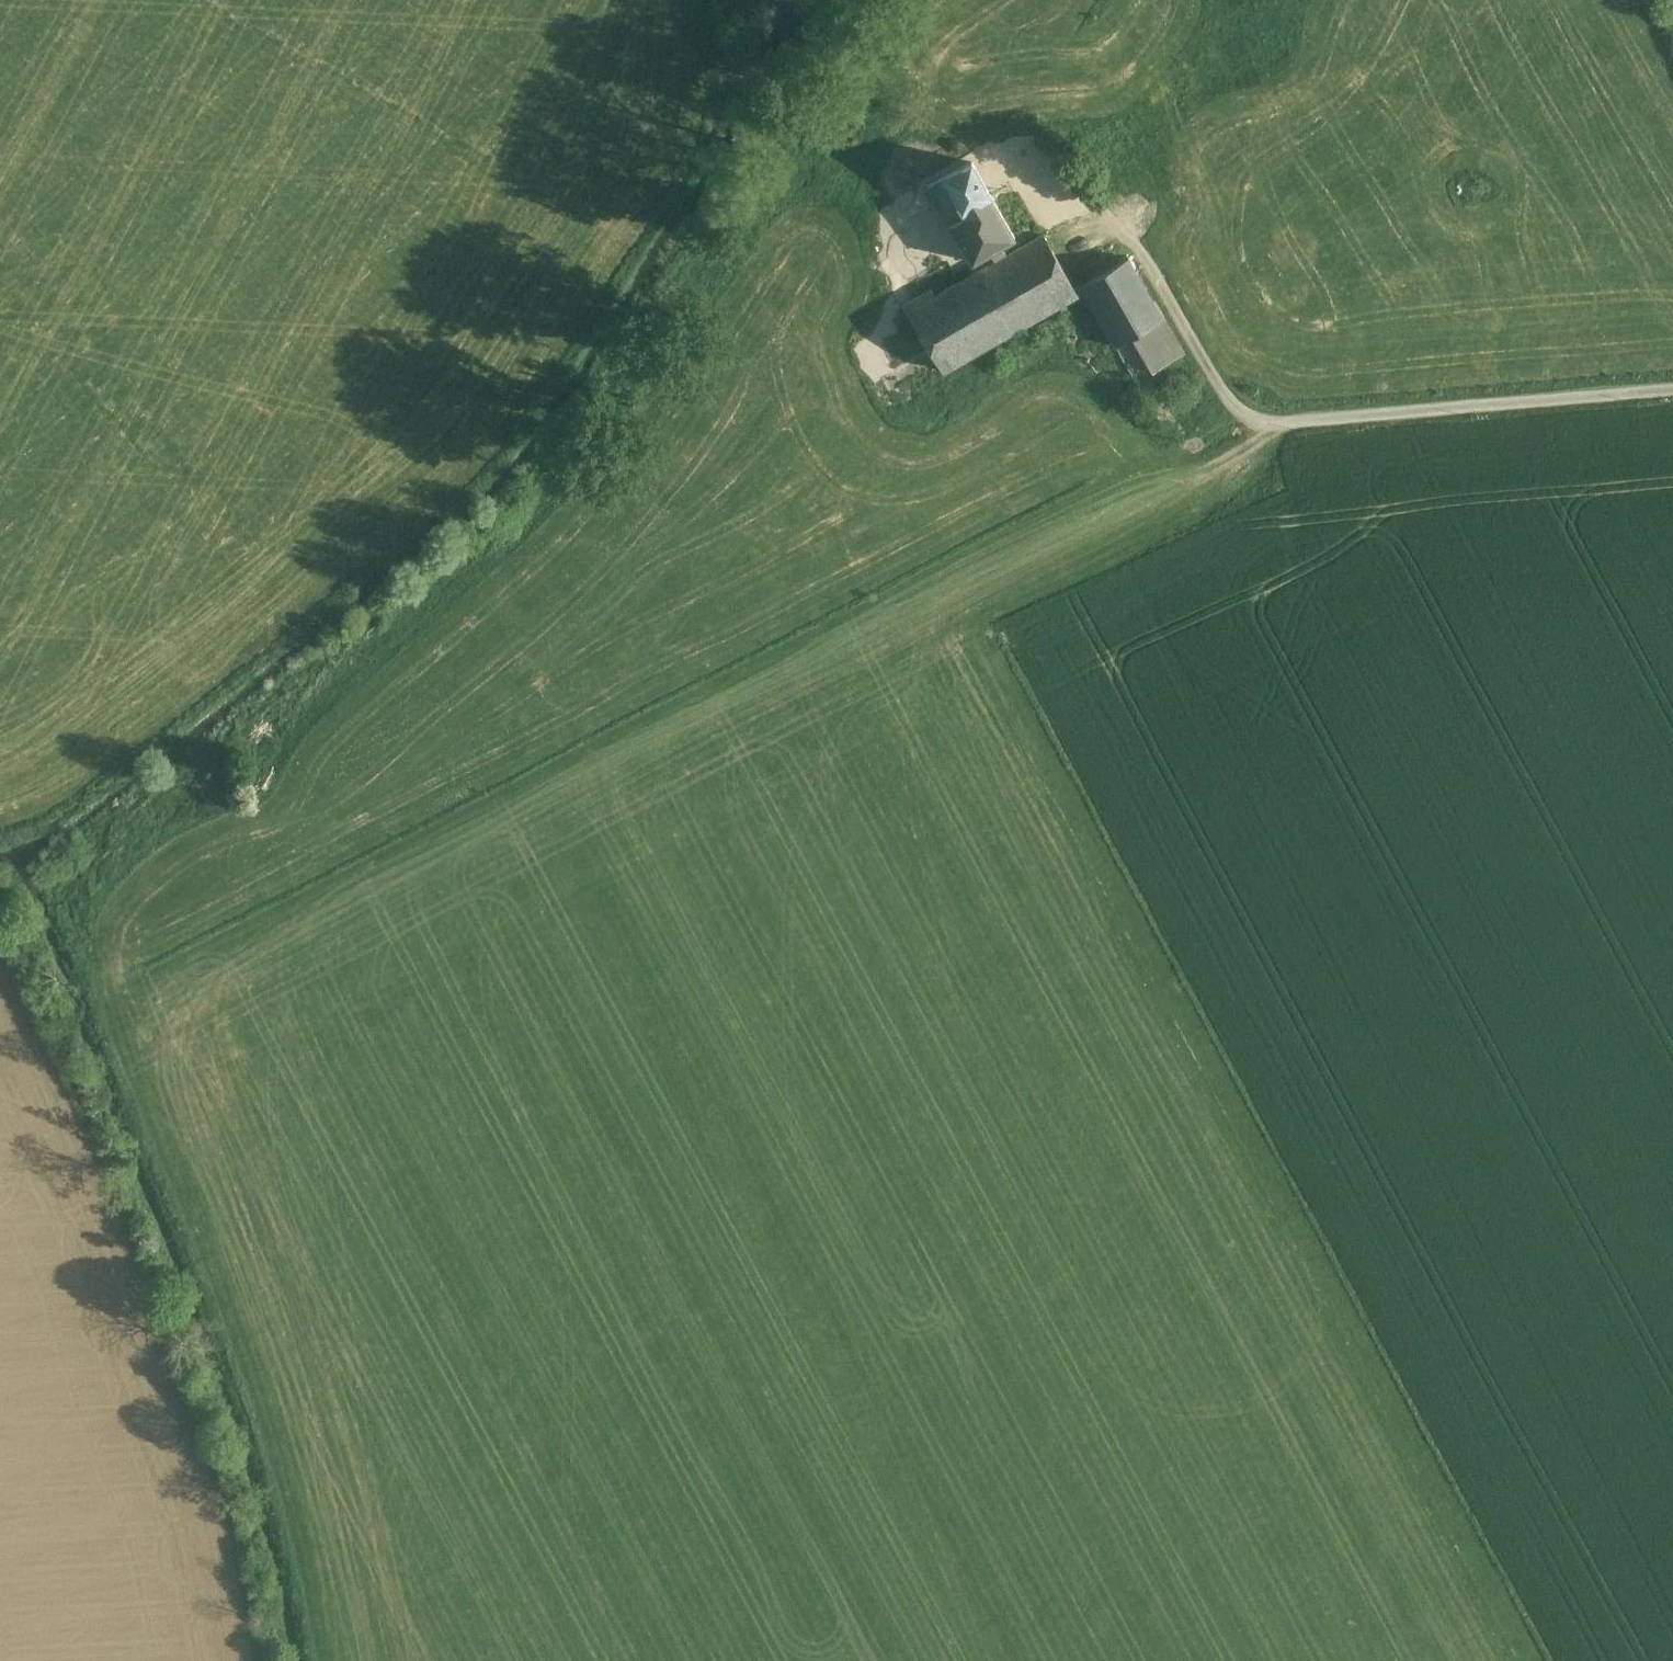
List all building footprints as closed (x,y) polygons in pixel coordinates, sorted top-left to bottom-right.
[(1014,236),(973,159),(929,183),(971,260),(988,250),(994,261),(1005,254),(1000,244),(1014,236)] [(1055,307),(1078,294),(1074,287),(1042,233),(1005,254),(994,261),(951,286),(936,294),(932,288),(904,304),(943,371),(1055,307)] [(1128,256),(1080,284),(1115,345),(1117,343),(1130,335),(1152,372),(1185,352),(1128,256)] [(947,279),(932,288),(936,294),(951,286),(947,279)]
